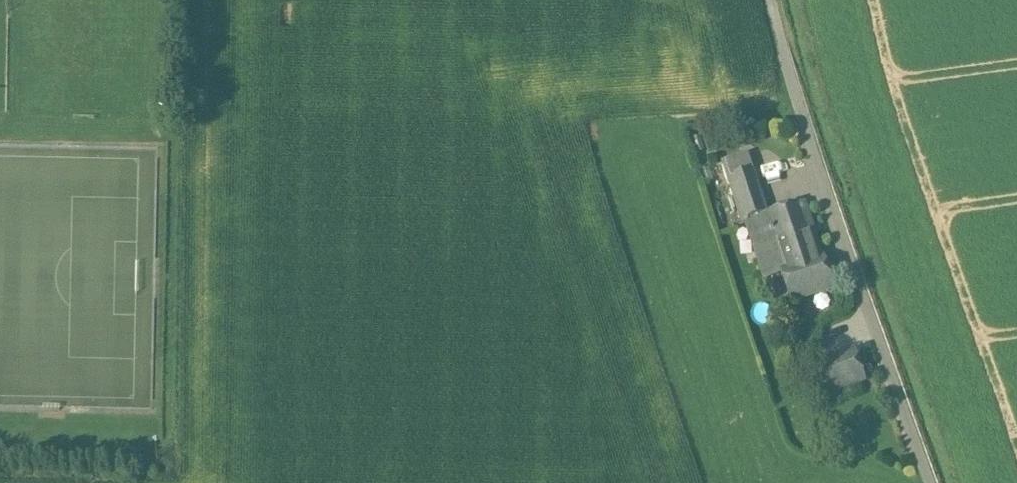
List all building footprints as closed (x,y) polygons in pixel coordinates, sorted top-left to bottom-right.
[(767,214),(752,172),(731,179),(746,222),(750,221),(750,220),(767,214)] [(805,206),(768,217),(767,214),(750,220),(750,221),(765,266),(779,261),(780,263),(820,251),(805,206)] [(820,251),(780,263),(792,301),(803,298),(832,289),(820,251)] [(854,352),(816,365),(826,394),(864,381),(854,352)]
